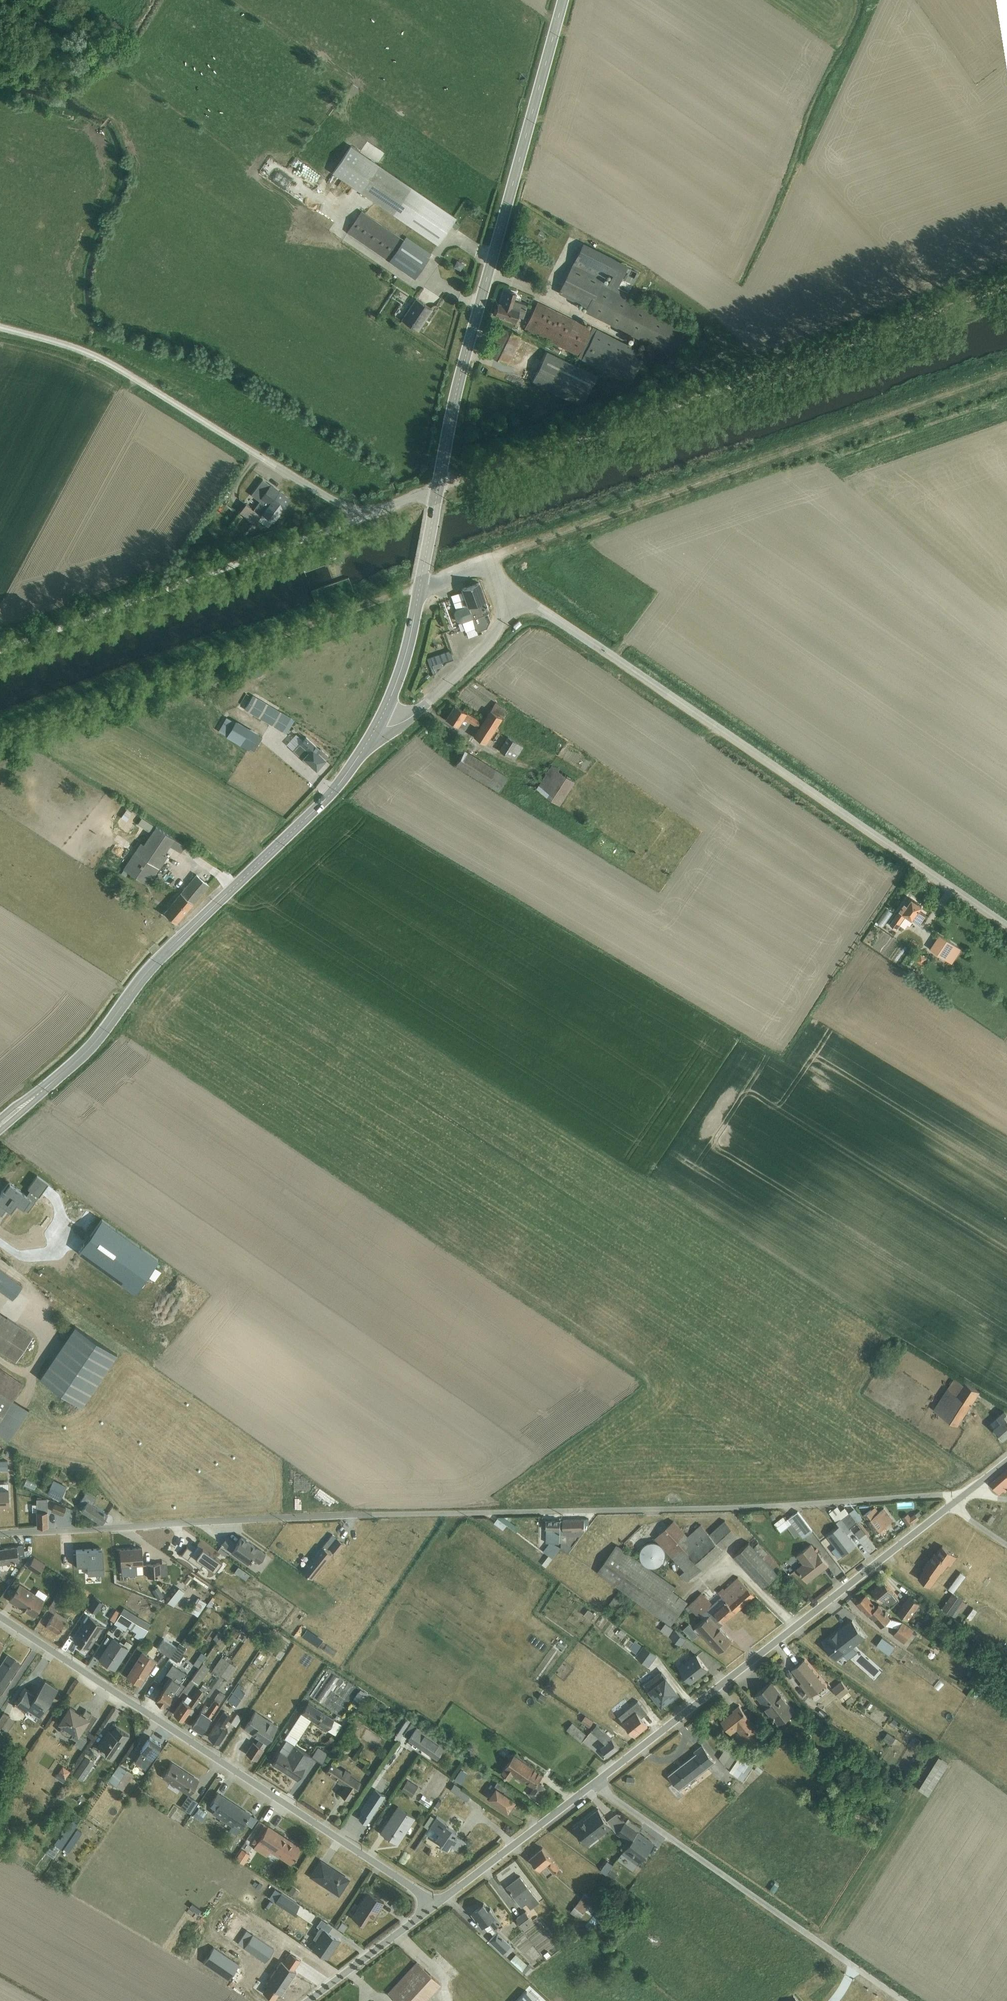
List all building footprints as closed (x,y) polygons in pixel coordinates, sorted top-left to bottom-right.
[(333,172),(438,244),(456,217),(351,145),(333,172)] [(291,164),(296,167),(300,160),(295,157),(291,164)] [(404,239),(362,210),(347,232),(415,278),(431,253),(406,237),(404,239)] [(677,361),(694,329),(618,289),(623,278),(634,284),(639,273),(584,243),(558,293),(587,307),(585,312),(639,339),(639,342),(677,361)] [(524,252),(518,268),(526,271),(532,255),(524,252)] [(495,308),(493,314),(516,321),(518,316),(523,318),(528,305),(514,300),(516,293),(504,289),(500,304),(499,303),(497,308),(495,308)] [(432,309),(415,297),(401,320),(419,330),(432,309)] [(578,357),(631,383),(646,353),(593,326),(592,328),(538,302),(525,329),(579,355),(578,357)] [(521,335),(500,326),(487,353),(508,363),(508,361),(528,370),(539,347),(520,338),(521,335)] [(547,351),(532,382),(582,406),(597,375),(547,351)] [(581,359),(579,363),(589,368),(591,364),(581,359)] [(279,494),(266,486),(259,496),(273,505),(269,511),(280,518),(288,505),(276,498),(279,494)] [(247,505),(240,515),(258,529),(266,519),(247,505)] [(490,614),(479,583),(461,590),(467,608),(459,611),(467,632),(475,629),(477,633),(488,629),(490,621),(488,615),(490,614)] [(519,621),(513,626),(516,629),(522,624),(519,621)] [(451,651),(431,658),(434,670),(441,667),(439,663),(454,659),(451,651)] [(259,669),(249,672),(251,679),(261,676),(259,669)] [(291,718),(254,696),(246,709),(283,731),(291,718)] [(457,704),(448,719),(460,726),(465,719),(479,728),(474,735),(487,744),(508,712),(495,703),(483,721),(457,704)] [(263,738),(227,718),(219,731),(255,752),(263,738)] [(293,750),(302,738),(296,733),(286,745),(293,750)] [(525,746),(509,737),(501,750),(517,760),(525,746)] [(310,751),(304,759),(319,771),(330,757),(306,739),(302,744),(310,751)] [(499,794),(510,778),(466,749),(455,766),(499,794)] [(578,780),(554,765),(539,790),(563,805),(578,780)] [(121,804),(116,814),(122,817),(127,807),(121,804)] [(140,819),(138,828),(151,830),(152,822),(140,819)] [(182,853),(187,846),(158,826),(145,844),(142,842),(124,869),(148,885),(168,857),(165,855),(171,846),(182,853)] [(178,926),(210,886),(197,875),(163,913),(178,926)] [(922,906),(908,897),(889,927),(896,932),(899,927),(905,931),(910,923),(917,927),(923,917),(917,913),(922,906)] [(892,914),(887,910),(878,923),(884,927),(892,914)] [(961,949),(940,935),(929,951),(950,965),(961,949)] [(897,950),(900,942),(886,937),(883,946),(897,950)] [(923,965),(927,957),(920,954),(916,962),(923,965)] [(22,1160),(16,1169),(27,1175),(32,1166),(22,1160)] [(51,1181),(45,1188),(59,1201),(65,1194),(51,1181)] [(13,1186),(0,1203),(0,1226),(23,1243),(47,1211),(13,1186)] [(80,1252),(137,1293),(161,1260),(103,1219),(80,1252)] [(0,1267),(0,1289),(8,1295),(19,1280),(0,1267)] [(16,1360),(33,1334),(0,1311),(0,1349),(16,1360)] [(48,1325),(60,1334),(64,1329),(52,1320),(48,1325)] [(75,1325),(40,1377),(82,1406),(117,1354),(75,1325)] [(898,1341),(892,1350),(899,1355),(905,1346),(898,1341)] [(10,1439),(30,1410),(13,1398),(23,1383),(0,1367),(0,1433),(10,1439)] [(954,1378),(933,1409),(958,1425),(980,1391),(965,1382),(964,1384),(954,1378)] [(990,1423),(1003,1438),(1006,1435),(1006,1418),(1006,1412),(1005,1410),(990,1423)] [(991,1483),(999,1493),(1004,1489),(1005,1491),(1006,1490),(1006,1470),(991,1483)] [(54,1479),(47,1494),(60,1500),(67,1485),(54,1479)] [(86,1492),(81,1501),(86,1504),(82,1510),(102,1523),(108,1513),(93,1504),(96,1498),(86,1492)] [(37,1503),(32,1503),(33,1511),(37,1511),(37,1526),(48,1526),(47,1498),(37,1498),(37,1503)] [(913,1509),(913,1501),(897,1502),(897,1510),(913,1509)] [(55,1503),(52,1510),(63,1515),(64,1512),(71,1515),(74,1511),(55,1503)] [(839,1526),(827,1535),(836,1547),(832,1550),(838,1557),(855,1545),(847,1534),(852,1530),(850,1528),(857,1523),(845,1507),(841,1510),(838,1506),(829,1512),(839,1526)] [(875,1506),(863,1515),(876,1533),(880,1530),(882,1533),(886,1530),(884,1527),(893,1521),(884,1508),(879,1512),(875,1506)] [(788,1518),(800,1534),(803,1537),(813,1530),(798,1511),(788,1518)] [(908,1512),(903,1517),(909,1525),(919,1518),(918,1517),(922,1514),(919,1511),(911,1516),(908,1512)] [(995,1516),(992,1514),(987,1521),(991,1524),(995,1516)] [(499,1516),(498,1517),(517,1531),(520,1527),(511,1520),(514,1516),(499,1516)] [(800,1534),(788,1518),(786,1520),(783,1516),(774,1523),(781,1532),(787,1527),(795,1537),(800,1534)] [(560,1541),(561,1520),(543,1519),(543,1528),(547,1528),(547,1535),(551,1536),(551,1540),(549,1542),(544,1551),(553,1558),(562,1547),(553,1542),(560,1542),(560,1541)] [(564,1536),(566,1536),(581,1536),(585,1530),(585,1525),(589,1524),(588,1519),(563,1520),(564,1536)] [(561,1520),(560,1541),(561,1541),(561,1546),(568,1551),(571,1546),(566,1542),(566,1536),(564,1536),(563,1520),(561,1520)] [(674,1520),(656,1537),(685,1570),(681,1575),(687,1582),(739,1535),(725,1520),(710,1533),(701,1524),(688,1536),(674,1520)] [(861,1527),(855,1532),(860,1537),(866,1533),(861,1527)] [(179,1535),(186,1564),(202,1560),(195,1532),(179,1535)] [(323,1547),(331,1553),(333,1551),(330,1548),(337,1538),(333,1534),(323,1547)] [(241,1536),(231,1550),(248,1562),(251,1557),(259,1562),(265,1554),(241,1536)] [(330,1548),(333,1551),(336,1553),(344,1543),(337,1538),(330,1548)] [(750,1542),(734,1556),(763,1587),(778,1572),(773,1568),(778,1564),(758,1543),(754,1547),(750,1542)] [(812,1543),(797,1556),(803,1563),(797,1568),(808,1582),(829,1565),(812,1543)] [(0,1548),(0,1563),(19,1561),(19,1559),(21,1559),(21,1556),(25,1555),(24,1544),(0,1548)] [(617,1544),(597,1572),(671,1625),(689,1601),(673,1590),(676,1586),(617,1544)] [(926,1569),(919,1578),(931,1586),(944,1568),(945,1569),(949,1563),(951,1565),(957,1556),(943,1546),(937,1554),(935,1553),(930,1561),(929,1560),(924,1567),(926,1569)] [(142,1547),(120,1548),(122,1573),(137,1572),(137,1573),(144,1573),(142,1547)] [(331,1553),(323,1547),(303,1571),(312,1578),(331,1553)] [(35,1556),(45,1563),(50,1554),(43,1550),(43,1551),(40,1549),(39,1551),(38,1550),(35,1556)] [(45,1563),(35,1556),(31,1553),(24,1562),(28,1565),(27,1566),(38,1573),(45,1563)] [(161,1575),(160,1562),(147,1563),(148,1576),(161,1575)] [(722,1596),(736,1611),(755,1595),(738,1576),(725,1588),(723,1587),(718,1592),(722,1596)] [(884,1581),(872,1590),(882,1601),(889,1608),(899,1599),(884,1581)] [(20,1583),(10,1599),(34,1615),(48,1594),(39,1588),(35,1592),(20,1583)] [(158,1586),(152,1589),(158,1599),(164,1596),(158,1586)] [(179,1587),(168,1601),(174,1606),(185,1591),(179,1587)] [(736,1611),(722,1596),(714,1604),(702,1592),(685,1607),(694,1617),(697,1615),(699,1617),(702,1614),(706,1618),(697,1627),(719,1652),(732,1640),(720,1626),(736,1611)] [(953,1592),(943,1607),(955,1617),(960,1611),(961,1612),(967,1603),(963,1600),(963,1599),(953,1592)] [(54,1612),(46,1625),(58,1633),(59,1631),(66,1635),(71,1628),(64,1623),(67,1617),(56,1610),(64,1598),(57,1594),(48,1608),(54,1612)] [(866,1595),(858,1602),(869,1614),(870,1613),(881,1626),(883,1624),(899,1627),(894,1635),(904,1642),(914,1629),(903,1621),(891,1617),(879,1604),(877,1606),(866,1595)] [(909,1595),(898,1611),(909,1619),(920,1603),(909,1595)] [(88,1607),(87,1610),(90,1612),(92,1610),(96,1612),(103,1601),(95,1596),(94,1597),(93,1597),(87,1607),(88,1607)] [(197,1603),(191,1611),(198,1615),(207,1602),(198,1596),(195,1601),(197,1603)] [(121,1611),(148,1629),(151,1623),(125,1606),(121,1611)] [(968,1606),(965,1616),(996,1628),(1000,1619),(968,1606)] [(115,1621),(121,1611),(116,1608),(110,1618),(115,1621)] [(121,1611),(115,1621),(114,1622),(125,1629),(128,1625),(134,1629),(132,1633),(142,1639),(148,1629),(121,1611)] [(90,1616),(76,1637),(81,1640),(80,1643),(82,1644),(81,1645),(82,1646),(83,1645),(88,1648),(103,1624),(90,1616)] [(852,1619),(823,1642),(836,1660),(866,1637),(852,1619)] [(666,1622),(661,1629),(682,1645),(687,1637),(666,1622)] [(689,1622),(682,1628),(692,1639),(698,1633),(689,1622)] [(235,1626),(231,1632),(236,1636),(241,1630),(235,1626)] [(621,1628),(617,1634),(623,1638),(627,1632),(621,1628)] [(168,1633),(158,1648),(170,1656),(180,1641),(168,1633)] [(114,1637),(101,1658),(114,1666),(127,1646),(129,1647),(131,1643),(126,1639),(123,1643),(114,1637)] [(882,1637),(877,1645),(890,1654),(895,1646),(882,1637)] [(637,1640),(633,1646),(639,1651),(636,1656),(650,1665),(658,1654),(637,1640)] [(179,1644),(170,1657),(177,1661),(186,1648),(179,1644)] [(143,1652),(127,1675),(141,1684),(156,1660),(143,1652)] [(201,1652),(194,1663),(199,1667),(206,1656),(201,1652)] [(696,1653),(678,1667),(691,1682),(708,1669),(696,1653)] [(0,1666),(0,1691),(19,1662),(8,1654),(0,1666)] [(220,1675),(230,1661),(232,1658),(225,1654),(223,1657),(222,1656),(213,1670),(220,1675)] [(300,1682),(310,1663),(297,1656),(287,1676),(300,1682)] [(805,1659),(792,1669),(802,1682),(800,1683),(810,1696),(825,1685),(805,1659)] [(230,1661),(220,1675),(227,1679),(236,1666),(230,1661)] [(203,1663),(191,1679),(198,1684),(210,1668),(203,1663)] [(172,1694),(179,1685),(182,1681),(176,1677),(181,1670),(172,1664),(166,1673),(171,1677),(156,1700),(164,1706),(172,1694)] [(612,1665),(601,1672),(606,1680),(617,1673),(612,1665)] [(661,1671),(645,1683),(662,1705),(678,1692),(661,1671)] [(279,1676),(274,1684),(283,1689),(288,1681),(279,1676)] [(26,1688),(17,1703),(26,1709),(27,1707),(40,1716),(58,1688),(45,1679),(35,1694),(26,1688)] [(841,1680),(832,1688),(844,1701),(852,1694),(841,1680)] [(772,1681),(756,1694),(779,1723),(795,1711),(772,1681)] [(182,1700),(174,1712),(183,1719),(187,1713),(190,1715),(209,1687),(203,1683),(192,1699),(187,1695),(184,1700),(182,1700)] [(239,1683),(233,1692),(242,1698),(245,1693),(240,1690),(243,1686),(239,1683)] [(179,1685),(172,1694),(177,1698),(184,1688),(179,1685)] [(361,1689),(354,1698),(362,1704),(367,1697),(367,1696),(368,1694),(361,1689)] [(205,1705),(192,1725),(201,1731),(225,1694),(220,1691),(209,1707),(205,1705)] [(232,1693),(228,1700),(236,1706),(241,1699),(232,1693)] [(255,1718),(268,1725),(279,1707),(258,1696),(240,1728),(248,1732),(255,1718)] [(638,1700),(619,1716),(635,1735),(648,1724),(642,1717),(648,1712),(638,1700)] [(313,1756),(312,1755),(294,1744),(311,1719),(335,1734),(342,1723),(308,1702),(290,1729),(287,1727),(284,1731),(287,1733),(284,1738),(287,1740),(272,1763),(298,1779),(313,1756)] [(734,1711),(721,1721),(731,1734),(738,1729),(743,1736),(744,1735),(750,1743),(762,1733),(739,1705),(733,1710),(734,1711)] [(83,1727),(92,1712),(86,1708),(82,1714),(70,1706),(59,1723),(63,1725),(60,1729),(61,1730),(64,1733),(71,1736),(76,1739),(74,1742),(81,1746),(86,1738),(79,1733),(83,1727)] [(0,1727),(5,1730),(6,1729),(8,1730),(15,1718),(9,1715),(9,1714),(4,1711),(0,1717),(0,1728),(0,1727)] [(224,1711),(208,1735),(219,1742),(228,1729),(223,1726),(231,1715),(224,1711)] [(92,1712),(83,1727),(87,1730),(97,1715),(92,1712)] [(237,1713),(231,1723),(236,1726),(242,1717),(237,1713)] [(586,1715),(582,1721),(590,1727),(594,1720),(586,1715)] [(403,1733),(411,1721),(407,1717),(394,1738),(398,1741),(403,1733)] [(411,1721),(403,1733),(413,1742),(412,1744),(416,1747),(417,1744),(437,1757),(445,1745),(411,1721)] [(573,1722),(567,1729),(582,1741),(589,1733),(577,1723),(576,1724),(573,1722)] [(597,1724),(592,1731),(601,1738),(598,1742),(602,1745),(601,1747),(608,1756),(620,1747),(613,1738),(597,1724)] [(108,1729),(98,1743),(106,1750),(105,1752),(113,1757),(129,1734),(116,1726),(112,1732),(108,1729)] [(226,1745),(239,1750),(246,1732),(233,1727),(226,1745)] [(888,1732),(883,1739),(891,1744),(896,1738),(888,1732)] [(150,1736),(136,1757),(147,1765),(161,1743),(150,1736)] [(913,1737),(909,1743),(914,1747),(918,1740),(913,1737)] [(697,1753),(669,1774),(680,1788),(715,1761),(703,1745),(695,1751),(697,1753)] [(312,1755),(313,1756),(322,1762),(328,1753),(318,1746),(312,1755)] [(467,1746),(462,1753),(473,1761),(478,1754),(467,1746)] [(727,1746),(720,1757),(725,1764),(729,1767),(738,1754),(727,1746)] [(19,1752),(11,1756),(14,1762),(22,1758),(19,1752)] [(517,1774),(525,1779),(534,1786),(529,1793),(538,1799),(539,1798),(541,1800),(544,1795),(541,1793),(545,1787),(538,1782),(544,1774),(514,1753),(511,1754),(509,1758),(510,1761),(502,1772),(511,1778),(515,1773),(517,1774)] [(85,1755),(73,1773),(82,1779),(94,1761),(85,1755)] [(741,1755),(730,1771),(743,1780),(754,1765),(741,1755)] [(939,1756),(919,1788),(929,1795),(949,1763),(939,1756)] [(331,1762),(325,1772),(338,1780),(337,1781),(341,1784),(342,1782),(345,1785),(340,1793),(349,1799),(361,1781),(350,1775),(352,1772),(346,1768),(344,1771),(331,1762)] [(119,1763),(108,1779),(123,1789),(134,1773),(119,1763)] [(172,1763),(162,1777),(189,1794),(199,1780),(172,1763)] [(63,1765),(55,1776),(63,1781),(71,1770),(63,1765)] [(461,1769),(454,1779),(461,1783),(468,1773),(461,1769)] [(408,1779),(401,1790),(412,1796),(418,1786),(408,1779)] [(493,1791),(490,1796),(509,1809),(516,1800),(514,1799),(517,1794),(498,1781),(492,1791),(493,1791)] [(454,1783),(450,1790),(466,1800),(471,1794),(454,1783)] [(363,1812),(359,1818),(366,1823),(385,1795),(375,1788),(361,1810),(363,1812)] [(245,1822),(250,1814),(218,1793),(210,1805),(215,1808),(212,1813),(232,1826),(229,1829),(236,1834),(245,1822)] [(423,1794),(419,1801),(429,1807),(433,1801),(423,1794)] [(188,1795),(183,1804),(192,1810),(198,1802),(188,1795)] [(398,1806),(381,1833),(397,1843),(415,1817),(398,1806)] [(199,1807),(193,1814),(202,1821),(208,1813),(199,1807)] [(612,1826),(607,1820),(599,1808),(574,1827),(587,1845),(612,1826)] [(607,1820),(612,1826),(617,1833),(625,1821),(617,1812),(607,1820)] [(250,1814),(245,1822),(252,1827),(257,1819),(250,1814)] [(430,1815),(423,1825),(429,1829),(426,1833),(435,1839),(436,1838),(442,1842),(439,1845),(447,1850),(450,1845),(459,1851),(466,1841),(455,1834),(457,1832),(446,1825),(447,1823),(436,1817),(435,1818),(430,1815)] [(626,1821),(640,1830),(641,1827),(629,1818),(626,1821)] [(58,1837),(54,1843),(61,1847),(78,1823),(73,1819),(60,1838),(58,1837)] [(625,1821),(617,1833),(627,1839),(621,1848),(624,1850),(640,1830),(626,1821),(625,1821)] [(255,1844),(268,1825),(264,1823),(252,1842),(255,1844)] [(268,1825),(255,1844),(253,1848),(267,1856),(271,1851),(291,1864),(302,1847),(268,1825)] [(640,1830),(624,1850),(623,1852),(639,1864),(655,1843),(640,1830)] [(223,1846),(230,1851),(236,1843),(230,1838),(223,1846)] [(543,1847),(530,1857),(541,1870),(547,1865),(554,1873),(555,1872),(559,1876),(563,1872),(543,1847)] [(50,1848),(46,1853),(53,1857),(57,1853),(50,1848)] [(242,1848),(235,1858),(244,1864),(250,1854),(242,1848)] [(607,1860),(601,1869),(606,1873),(613,1864),(607,1860)] [(321,1861),(310,1877),(338,1895),(349,1879),(321,1861)] [(612,1869),(608,1874),(615,1878),(618,1873),(612,1869)] [(520,1876),(507,1886),(523,1906),(527,1902),(531,1908),(540,1902),(520,1876)] [(775,1881),(770,1889),(774,1892),(779,1884),(775,1881)] [(293,1886),(289,1892),(296,1896),(300,1890),(293,1886)] [(368,1891),(352,1916),(363,1923),(368,1916),(371,1918),(374,1913),(376,1914),(384,1901),(368,1891)] [(585,1893),(571,1911),(580,1919),(586,1910),(592,1914),(599,1904),(585,1893)] [(497,1931),(494,1935),(489,1939),(507,1956),(515,1948),(512,1945),(513,1944),(499,1931),(500,1931),(497,1927),(503,1922),(496,1915),(495,1915),(490,1908),(489,1909),(484,1903),(473,1912),(484,1926),(485,1926),(490,1922),(497,1931)] [(526,1910),(516,1918),(524,1927),(533,1920),(526,1910)] [(321,1926),(328,1931),(332,1926),(316,1915),(312,1922),(320,1927),(321,1926)] [(342,1921),(338,1927),(344,1931),(348,1925),(342,1921)] [(490,1922),(485,1926),(489,1931),(491,1931),(494,1935),(497,1931),(490,1922)] [(245,1923),(233,1939),(263,1960),(272,1947),(262,1939),(264,1936),(245,1923)] [(271,1939),(276,1942),(283,1927),(278,1925),(271,1939)] [(321,1926),(320,1927),(313,1937),(317,1940),(312,1947),(327,1957),(340,1939),(328,1931),(321,1926)] [(220,1943),(206,1964),(228,1980),(243,1959),(220,1943)] [(284,1963),(294,1969),(301,1959),(292,1954),(291,1953),(284,1963)] [(508,1962),(525,1977),(534,1968),(529,1963),(528,1964),(516,1953),(508,1962)] [(294,1969),(284,1963),(282,1961),(266,1983),(268,1984),(263,1992),(274,2000),(280,1992),(282,1993),(296,1971),(294,1969)] [(388,1992),(397,2000),(425,2000),(441,1983),(417,1961),(388,1992)]
